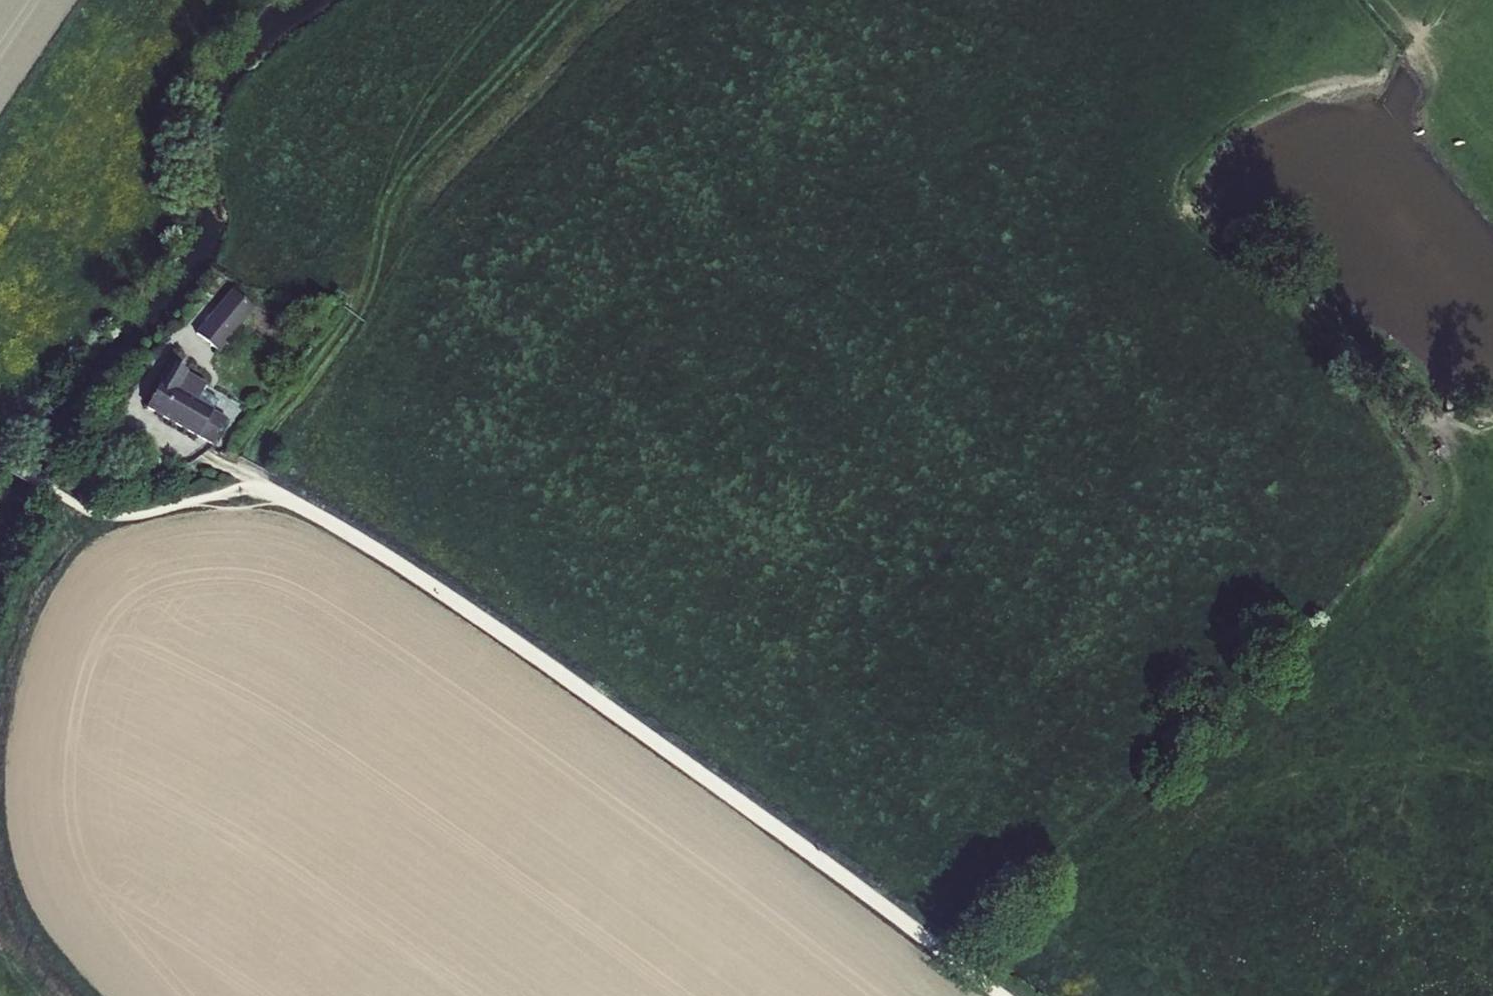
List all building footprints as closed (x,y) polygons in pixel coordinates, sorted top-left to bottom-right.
[(252,307),(230,289),(194,329),(215,347),(252,307)] [(179,371),(164,363),(140,408),(206,444),(220,419),(190,402),(200,385),(178,372),(179,371)]
